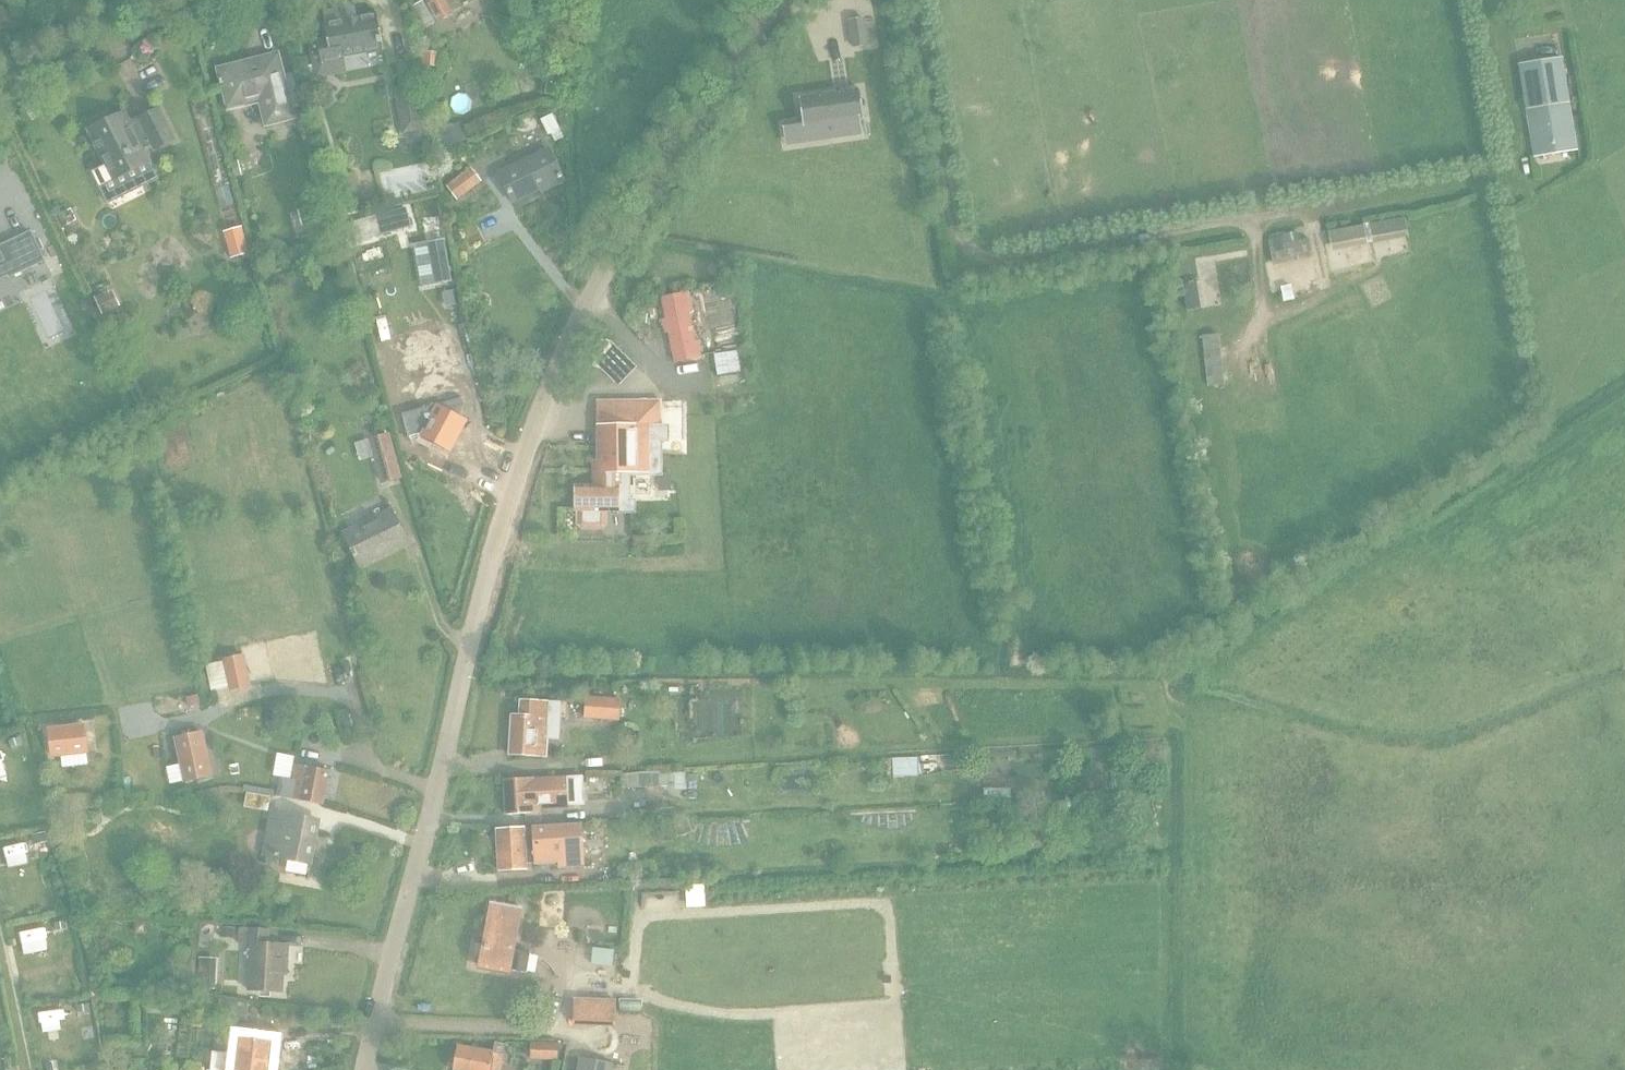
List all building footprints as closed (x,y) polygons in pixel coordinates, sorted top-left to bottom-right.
[(452,11),(470,0),(445,0),(452,11)] [(382,49),(384,48),(377,13),(375,13),(375,14),(357,17),(357,18),(346,20),(344,7),(323,11),(325,23),(324,23),(327,38),(309,42),(313,65),(343,59),(342,56),(382,48),(382,49)] [(849,19),(852,46),(866,44),(863,17),(849,19)] [(1514,43),(1532,155),(1577,148),(1559,35),(1514,43)] [(266,124),(294,117),(277,53),(218,69),(228,107),(260,99),(266,124)] [(395,92),(403,132),(424,128),(417,88),(395,92)] [(802,126),(831,122),(833,138),(861,134),(859,118),(863,117),(859,89),(798,97),(802,126)] [(154,148),(173,139),(158,109),(139,119),(141,121),(131,126),(124,112),(108,120),(106,118),(92,125),(93,127),(88,130),(106,165),(92,172),(99,186),(149,161),(143,149),(152,144),(154,148)] [(499,174),(512,201),(562,177),(549,150),(499,174)] [(447,186),(457,200),(483,180),(472,166),(447,186)] [(298,209),(303,226),(331,218),(327,201),(298,209)] [(337,217),(367,211),(366,204),(344,208),(344,209),(335,211),(337,217)] [(367,211),(337,217),(342,216),(344,232),(380,226),(377,209),(367,211)] [(1369,223),(1372,243),(1408,236),(1404,216),(1369,223)] [(1331,250),(1367,243),(1364,223),(1328,230),(1328,231),(1321,232),(1323,242),(1330,241),(1331,250)] [(0,246),(0,261),(2,260),(9,276),(43,260),(37,247),(30,231),(0,246)] [(1298,240),(1296,232),(1279,236),(1279,237),(1267,240),(1268,246),(1269,246),(1298,240)] [(1269,246),(1273,265),(1313,257),(1309,237),(1269,246)] [(1198,281),(1182,284),(1187,309),(1203,306),(1198,281)] [(1291,286),(1280,288),(1282,300),(1293,298),(1291,286)] [(660,299),(675,360),(700,354),(689,312),(692,311),(688,292),(660,299)] [(1218,332),(1204,333),(1209,371),(1223,369),(1218,332)] [(744,371),(741,371),(736,338),(710,342),(711,354),(714,354),(719,388),(746,384),(744,371)] [(662,475),(662,471),(661,398),(598,399),(599,485),(575,486),(576,508),(576,523),(582,529),(602,529),(608,524),(607,508),(633,507),(633,500),(630,500),(630,476),(662,475)] [(451,457),(467,426),(464,425),(458,421),(462,410),(460,403),(400,423),(409,449),(421,445),(434,451),(431,456),(444,461),(447,455),(451,457)] [(369,438),(381,483),(402,477),(389,432),(369,438)] [(344,533),(359,564),(393,548),(392,545),(405,539),(391,510),(344,533)] [(244,680),(238,656),(225,659),(231,689),(249,685),(248,679),(244,680)] [(586,719),(614,721),(616,699),(588,697),(586,719)] [(512,715),(510,753),(546,755),(547,736),(549,702),(521,700),(520,715),(512,715)] [(52,755),(87,751),(84,725),(49,728),(52,755)] [(203,730),(172,735),(181,780),(210,775),(203,730)] [(23,757),(17,745),(0,755),(0,770),(23,757)] [(893,757),(893,776),(918,775),(918,757),(893,757)] [(288,798),(321,804),(328,770),(294,764),(291,778),(280,776),(276,796),(288,798)] [(622,773),(623,788),(647,785),(647,771),(622,773)] [(536,779),(502,782),(504,816),(538,813),(541,813),(541,810),(569,809),(569,803),(582,803),(581,777),(536,779)] [(1021,785),(983,787),(982,779),(960,780),(961,798),(1021,795),(1021,785)] [(263,853),(311,862),(318,821),(275,813),(272,832),(267,831),(263,853)] [(524,829),(497,830),(499,871),(527,869),(527,864),(559,862),(560,867),(584,865),(581,824),(524,829)] [(34,852),(31,838),(0,845),(0,860),(34,852)] [(530,954),(510,950),(518,909),(489,904),(481,945),(473,943),(470,964),(515,972),(516,970),(527,972),(530,954)] [(284,963),(287,963),(288,944),(269,943),(270,929),(240,927),(239,943),(251,944),(248,989),(282,991),(284,963)] [(18,942),(21,955),(57,948),(54,935),(18,942)] [(591,963),(613,965),(615,949),(593,947),(591,963)] [(149,1012),(188,1014),(189,999),(150,996),(149,1012)] [(224,1017),(246,1020),(248,1003),(220,1000),(218,1017),(224,1017)] [(572,1026),(612,1027),(612,1002),(572,1001),(572,1026)] [(60,1031),(66,1030),(65,1025),(76,1023),(74,1006),(31,1012),(34,1029),(36,1029),(37,1034),(48,1032),(47,1027),(59,1026),(60,1031)] [(272,1041),(239,1037),(236,1055),(228,1054),(226,1069),(268,1069),(272,1041)] [(503,1042),(495,1041),(494,1052),(456,1045),(451,1069),(498,1069),(503,1042)] [(530,1059),(558,1059),(559,1042),(530,1041),(530,1059)] [(577,1069),(611,1069),(612,1063),(579,1057),(577,1069)]
